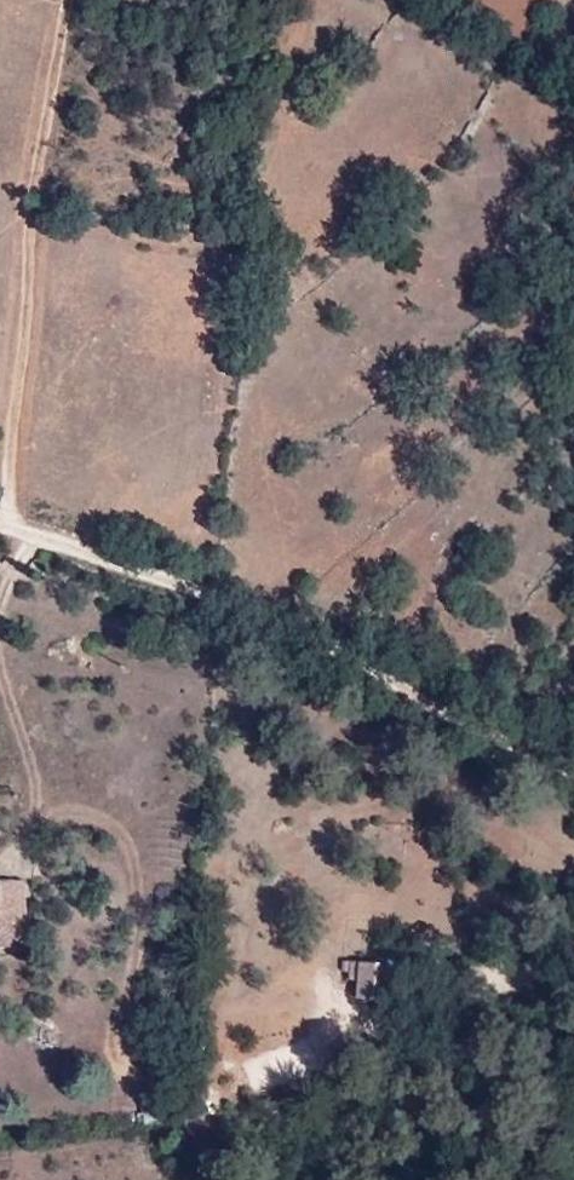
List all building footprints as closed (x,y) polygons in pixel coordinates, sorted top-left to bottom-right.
[(564,148),(558,174),(573,178),(573,150),(564,148)] [(22,917),(22,873),(0,873),(0,917),(22,917)] [(22,917),(0,917),(0,938),(22,937),(22,917)] [(396,999),(403,961),(359,953),(354,972),(364,975),(361,994),(396,999)]
